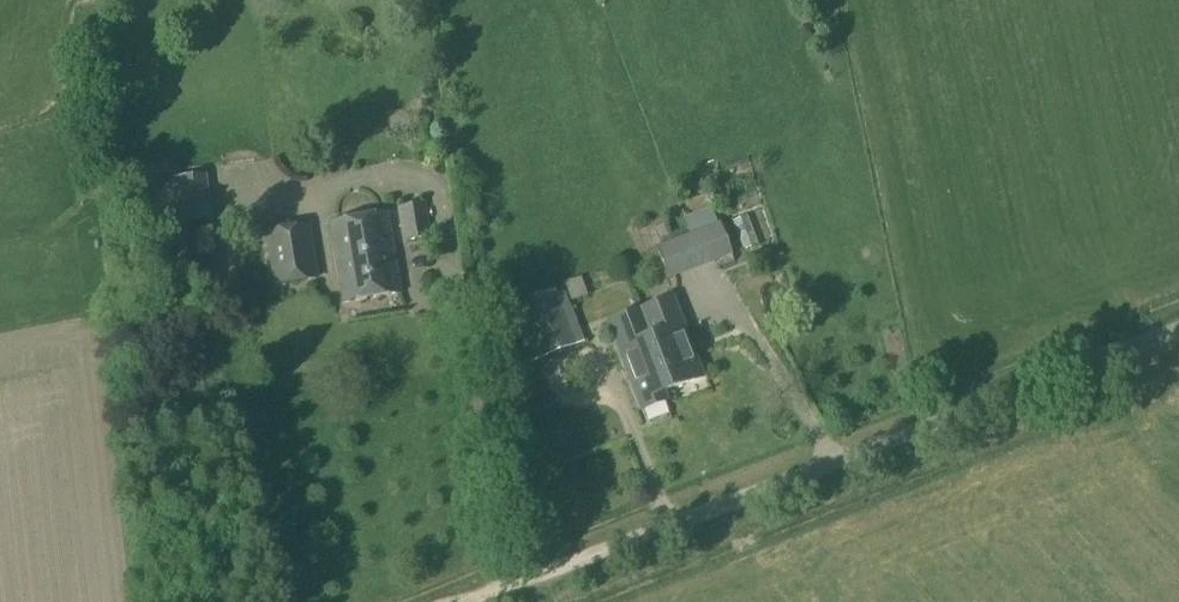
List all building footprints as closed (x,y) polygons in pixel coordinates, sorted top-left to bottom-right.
[(381,109),(383,124),(399,121),(396,106),(381,109)] [(179,179),(185,222),(209,218),(202,175),(179,179)] [(397,208),(402,241),(431,237),(425,203),(397,208)] [(330,222),(344,302),(399,293),(386,213),(330,222)] [(697,264),(729,251),(719,224),(687,237),(697,264)] [(267,233),(276,285),(316,278),(308,226),(267,233)] [(261,280),(260,271),(252,272),(253,281),(261,280)] [(556,298),(524,310),(542,358),(574,345),(556,298)] [(655,306),(639,311),(670,390),(700,378),(675,310),(659,316),(655,306)] [(670,390),(639,311),(621,319),(625,329),(613,334),(642,411),(665,402),(661,393),(670,390)]
